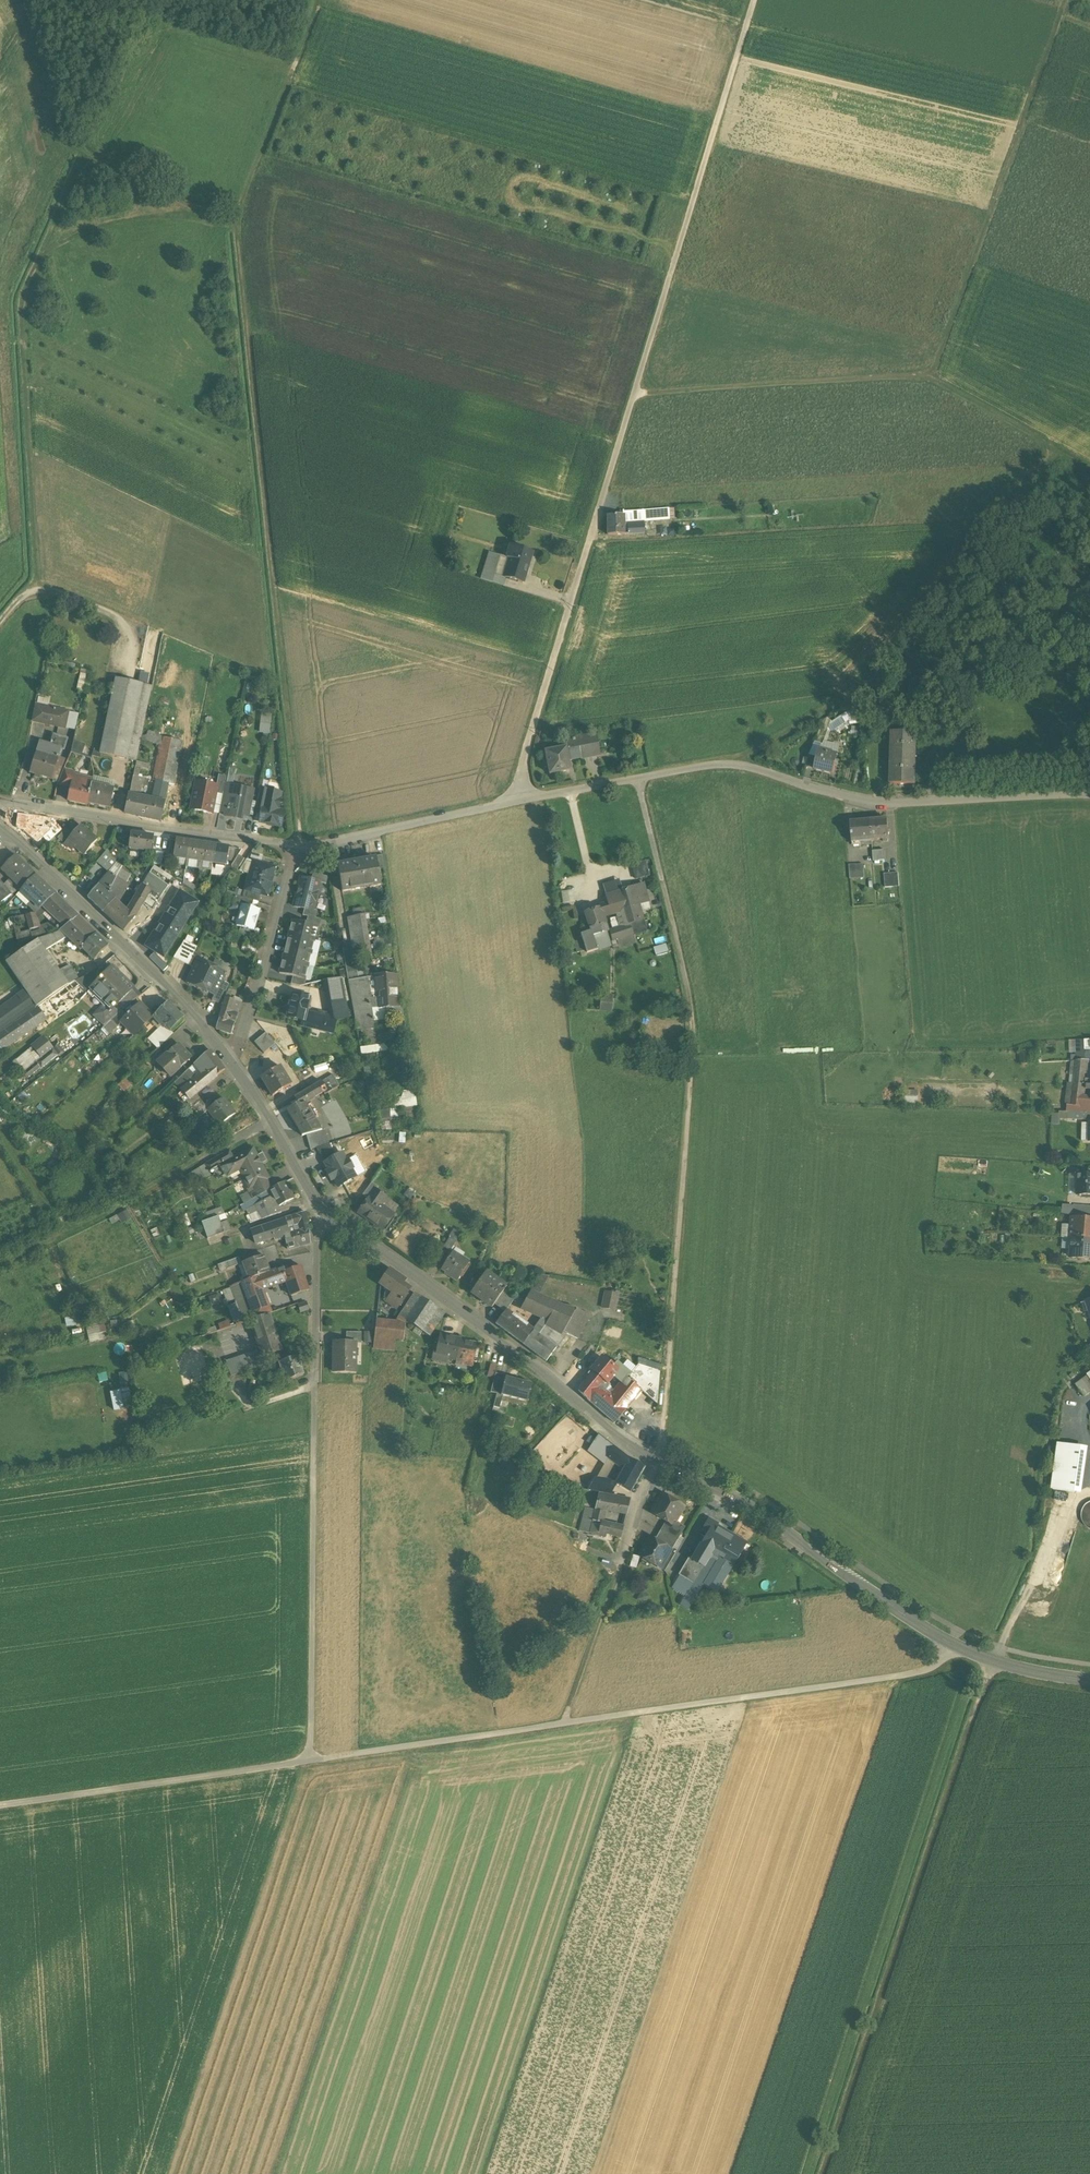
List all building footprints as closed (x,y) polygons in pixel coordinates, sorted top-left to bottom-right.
[(668,509),(653,510),(654,521),(668,521),(668,509)] [(653,510),(642,511),(643,522),(654,521),(653,510)] [(635,524),(623,525),(623,535),(644,534),(643,522),(642,511),(634,512),(635,524)] [(634,512),(622,513),(622,516),(623,516),(623,525),(635,524),(634,512)] [(623,525),(623,516),(622,516),(606,516),(607,536),(623,535),(623,525)] [(532,553),(510,546),(507,558),(506,559),(510,560),(511,559),(529,565),(532,553)] [(501,556),(489,553),(483,573),(495,576),(501,556)] [(495,576),(483,573),(481,579),(503,586),(506,579),(505,579),(510,560),(506,559),(507,558),(501,556),(495,576)] [(529,565),(511,559),(510,560),(505,579),(506,579),(523,584),(529,565)] [(145,684),(147,673),(137,671),(135,682),(145,684)] [(116,679),(100,754),(127,760),(142,684),(116,679)] [(142,684),(127,760),(136,762),(152,686),(142,684)] [(69,712),(35,704),(32,721),(65,728),(69,712)] [(856,706),(832,722),(827,718),(823,721),(830,724),(827,732),(834,732),(839,733),(850,725),(858,724),(856,706)] [(258,732),(270,733),(271,714),(259,713),(258,732)] [(823,721),(815,742),(820,744),(823,745),(824,743),(827,732),(830,724),(823,721)] [(68,738),(53,733),(49,744),(61,748),(61,749),(65,750),(68,738)] [(917,733),(891,733),(891,734),(894,734),(893,784),(889,783),(889,785),(916,785),(916,784),(912,784),(914,734),(917,735),(917,733)] [(595,736),(587,737),(591,757),(598,755),(595,736)] [(587,737),(564,742),(565,749),(566,748),(568,761),(591,757),(587,737)] [(183,742),(164,738),(155,782),(158,783),(168,785),(173,786),(183,742)] [(49,744),(40,742),(37,753),(58,759),(61,749),(61,748),(49,744)] [(815,742),(809,756),(817,758),(819,751),(820,744),(815,742)] [(86,745),(73,743),(71,752),(82,755),(86,745)] [(839,747),(824,743),(823,745),(820,744),(819,751),(837,755),(839,747)] [(565,749),(545,752),(547,760),(542,761),(544,767),(548,767),(549,775),(570,771),(568,761),(566,748),(565,749)] [(837,755),(819,751),(817,758),(814,770),(833,775),(836,765),(835,764),(837,756),(838,756),(837,755)] [(58,759),(37,753),(30,773),(52,780),(58,759)] [(817,758),(809,756),(806,768),(814,770),(817,758)] [(73,772),(64,770),(58,783),(57,783),(57,784),(72,787),(75,774),(73,772)] [(93,779),(76,776),(75,774),(72,787),(68,801),(87,805),(92,784),(93,779)] [(226,777),(218,775),(218,778),(216,787),(217,787),(215,794),(222,795),(223,794),(226,777)] [(143,779),(133,777),(131,785),(141,787),(142,785),(143,779)] [(168,785),(158,783),(155,801),(164,804),(167,788),(168,788),(168,787),(167,787),(168,785)] [(216,787),(196,783),(191,810),(212,814),(215,794),(217,787),(216,787)] [(114,789),(92,784),(87,804),(109,809),(114,789)] [(141,787),(131,785),(129,796),(139,798),(141,787)] [(253,790),(239,787),(237,796),(230,795),(226,814),(225,816),(236,818),(237,814),(248,816),(253,790)] [(267,792),(260,790),(256,807),(263,809),(264,809),(267,792)] [(281,794),(267,792),(264,809),(263,809),(261,821),(280,825),(283,810),(278,809),(281,794)] [(230,795),(223,794),(222,795),(219,813),(226,814),(230,795)] [(139,798),(129,796),(125,814),(135,816),(139,798)] [(139,798),(135,816),(143,817),(147,800),(139,798)] [(155,801),(147,800),(143,817),(160,821),(164,804),(155,801)] [(52,819),(17,814),(16,827),(19,831),(23,831),(37,844),(43,838),(50,832),(52,819)] [(43,838),(48,843),(62,830),(52,819),(50,832),(43,838)] [(888,820),(870,821),(872,841),(884,840),(884,843),(888,843),(888,840),(889,840),(888,820)] [(870,821),(850,823),(852,843),(872,842),(872,841),(870,821)] [(70,824),(57,838),(64,845),(68,841),(77,830),(70,824)] [(96,841),(80,827),(77,830),(68,841),(84,855),(96,841)] [(152,836),(132,833),(130,849),(150,851),(152,836)] [(189,842),(176,840),(173,858),(187,860),(189,842)] [(202,844),(189,842),(187,860),(200,862),(202,844)] [(215,846),(202,844),(200,862),(213,863),(215,846)] [(229,848),(215,846),(213,863),(226,865),(227,861),(229,848)] [(236,849),(229,848),(227,861),(232,861),(234,858),(236,849)] [(123,864),(107,850),(97,862),(108,872),(109,872),(116,878),(120,870),(123,864)] [(884,850),(873,851),(873,861),(885,860),(884,850)] [(163,853),(156,852),(155,864),(162,865),(163,853)] [(171,855),(163,853),(162,865),(161,869),(168,870),(171,855)] [(263,856),(252,853),(250,858),(261,861),(263,856)] [(16,855),(1,870),(20,889),(34,877),(36,875),(16,855)] [(383,855),(375,856),(376,859),(378,869),(385,868),(383,855)] [(238,856),(231,866),(237,870),(244,859),(238,856)] [(376,859),(337,866),(342,892),(381,885),(378,869),(376,859)] [(200,862),(187,860),(186,866),(199,868),(200,862)] [(646,861),(633,864),(636,879),(649,876),(646,861)] [(275,867),(254,862),(250,875),(249,874),(245,890),(261,894),(267,896),(275,867)] [(174,878),(154,865),(149,873),(168,886),(174,878)] [(863,865),(849,866),(850,880),(864,879),(863,865)] [(131,876),(120,870),(116,878),(126,885),(131,876)] [(108,872),(88,897),(103,912),(112,902),(113,901),(107,895),(113,884),(116,878),(109,872),(108,872)] [(168,886),(149,873),(142,885),(151,891),(160,897),(168,886)] [(328,877),(313,873),(311,880),(321,883),(326,884),(328,877)] [(898,873),(884,874),(885,888),(899,886),(898,873)] [(54,896),(34,877),(21,890),(32,901),(28,906),(35,913),(36,913),(38,911),(43,907),(54,896)] [(126,885),(116,878),(113,884),(107,895),(113,901),(114,901),(116,899),(126,885)] [(311,880),(303,878),(300,880),(293,906),(304,909),(314,911),(321,883),(311,880)] [(0,882),(0,904),(11,896),(4,887),(0,882)] [(16,892),(9,883),(4,887),(11,896),(16,892)] [(642,883),(620,891),(625,909),(629,925),(630,924),(643,921),(644,921),(639,904),(647,901),(642,883)] [(151,891),(142,885),(131,904),(133,905),(128,912),(135,917),(141,909),(143,904),(151,891)] [(261,894),(245,890),(243,898),(248,899),(259,903),(261,894)] [(160,897),(151,891),(143,904),(152,910),(160,897)] [(620,891),(605,895),(607,903),(610,914),(625,909),(620,891)] [(163,919),(181,930),(198,903),(180,892),(163,919)] [(79,917),(56,895),(54,896),(43,907),(47,911),(58,921),(65,927),(78,917),(79,917)] [(243,898),(234,895),(232,903),(242,906),(243,905),(246,906),(248,899),(243,898)] [(112,902),(104,912),(110,918),(119,908),(112,902)] [(607,903),(600,906),(599,908),(601,916),(610,914),(607,903)] [(246,906),(243,905),(242,906),(236,926),(252,931),(258,910),(246,906)] [(47,911),(43,907),(38,911),(42,916),(47,911)] [(127,914),(119,908),(110,918),(124,931),(135,917),(128,912),(127,914)] [(599,908),(584,912),(590,931),(592,936),(606,932),(601,916),(599,908)] [(314,911),(304,909),(303,915),(308,917),(315,918),(317,911),(314,911)] [(39,928),(34,914),(26,916),(27,921),(30,930),(39,928)] [(364,915),(350,918),(356,950),(370,947),(364,915)] [(85,924),(78,917),(65,927),(60,931),(66,937),(73,944),(75,943),(89,928),(90,927),(86,923),(85,924)] [(315,918),(308,917),(306,924),(318,927),(319,928),(321,920),(315,918)] [(356,950),(350,918),(346,918),(353,957),(357,957),(356,950)] [(163,919),(146,946),(164,957),(181,930),(163,919)] [(306,924),(292,920),(289,934),(314,941),(318,927),(306,924)] [(65,927),(58,921),(54,922),(57,930),(65,927)] [(643,921),(630,924),(633,934),(646,930),(643,921)] [(54,922),(44,926),(46,929),(47,934),(57,930),(54,922)] [(628,925),(609,932),(612,941),(616,940),(619,948),(636,943),(633,934),(630,924),(629,925),(628,925)] [(89,928),(75,943),(81,949),(95,934),(89,928)] [(46,929),(32,933),(33,939),(47,934),(46,929)] [(57,933),(37,940),(44,951),(66,937),(60,931),(57,933)] [(606,932),(592,936),(590,931),(580,934),(586,952),(611,945),(606,932)] [(31,932),(17,936),(19,944),(33,939),(32,933),(31,932)] [(108,947),(95,934),(81,949),(93,961),(108,947)] [(314,941),(289,934),(286,947),(311,953),(314,941)] [(37,940),(5,962),(25,991),(36,1006),(68,985),(59,971),(44,951),(37,940)] [(197,947),(184,941),(174,958),(188,965),(197,947)] [(652,946),(654,954),(665,952),(664,944),(652,946)] [(311,953),(286,947),(283,960),(308,966),(311,953)] [(370,947),(356,950),(357,957),(371,954),(370,947)] [(201,955),(195,952),(188,965),(195,968),(198,960),(198,961),(201,955)] [(168,967),(154,953),(150,958),(164,971),(168,967)] [(198,961),(198,960),(195,968),(187,983),(201,989),(211,967),(198,961)] [(308,966),(283,960),(279,973),(293,977),(305,980),(305,979),(308,966)] [(70,965),(59,971),(68,985),(77,979),(74,972),(70,965)] [(133,988),(112,967),(101,978),(97,981),(90,989),(91,990),(105,1003),(112,1010),(131,991),(133,988)] [(226,974),(211,967),(201,989),(214,996),(215,996),(219,988),(226,974)] [(101,978),(93,970),(88,974),(97,981),(101,978)] [(97,981),(88,974),(85,977),(75,981),(87,993),(91,990),(90,989),(97,981)] [(379,976),(369,976),(369,978),(370,985),(379,985),(379,976)] [(396,977),(379,976),(379,985),(380,998),(381,1008),(401,1007),(399,993),(397,993),(396,977)] [(305,980),(293,977),(291,984),(300,986),(304,985),(306,979),(305,979),(305,980)] [(341,978),(327,980),(334,1019),(348,1017),(341,978)] [(366,1025),(374,1024),(370,1009),(369,1000),(372,999),(370,985),(369,978),(349,980),(357,1026),(366,1025)] [(219,988),(215,996),(214,996),(212,1001),(218,1004),(224,991),(219,988)] [(0,1009),(0,1033),(36,1006),(25,991),(0,1009)] [(105,1003),(93,1015),(104,1026),(111,1020),(122,1011),(138,996),(131,991),(112,1010),(105,1003)] [(610,1012),(611,994),(598,994),(597,1011),(610,1012)] [(302,997),(293,995),(288,1017),(304,1021),(306,1013),(309,999),(302,997)] [(226,997),(220,1018),(227,1021),(230,1011),(234,1000),(233,1000),(226,997)] [(380,998),(369,1000),(370,1009),(379,1009),(381,1008),(380,998)] [(237,1001),(234,1000),(230,1011),(238,1014),(241,1002),(237,1001)] [(168,1002),(154,1016),(163,1025),(170,1031),(171,1030),(184,1018),(168,1002)] [(140,1004),(129,1014),(128,1014),(126,1015),(126,1016),(127,1017),(121,1022),(122,1022),(134,1035),(153,1017),(140,1004)] [(36,1006),(0,1033),(0,1046),(3,1049),(45,1018),(36,1006)] [(122,1011),(111,1020),(117,1027),(122,1022),(121,1022),(127,1017),(126,1016),(126,1015),(122,1011)] [(328,1018),(306,1013),(304,1021),(303,1026),(325,1031),(328,1018)] [(227,1021),(220,1018),(216,1029),(231,1034),(235,1024),(227,1021)] [(333,1033),(337,1021),(328,1018),(325,1031),(333,1033)] [(104,1026),(100,1029),(107,1036),(117,1027),(111,1020),(104,1026)] [(374,1024),(366,1025),(367,1031),(370,1047),(377,1046),(374,1026),(374,1024)] [(170,1031),(163,1025),(150,1039),(158,1048),(159,1049),(174,1034),(171,1030),(170,1031)] [(275,1044),(266,1033),(255,1043),(264,1054),(275,1044)] [(1085,1050),(1084,1040),(1075,1040),(1076,1061),(1078,1061),(1085,1061),(1085,1050)] [(56,1042),(34,1060),(41,1068),(63,1050),(56,1042)] [(181,1051),(176,1045),(158,1062),(171,1076),(191,1058),(183,1050),(181,1051)] [(158,1048),(148,1058),(153,1063),(163,1054),(159,1049),(158,1048)] [(225,1070),(210,1050),(200,1059),(195,1064),(197,1067),(201,1068),(205,1073),(201,1075),(208,1083),(225,1070)] [(1076,1061),(1071,1062),(1070,1075),(1076,1076),(1078,1061),(1076,1061)] [(1076,1076),(1075,1084),(1083,1085),(1083,1081),(1084,1074),(1085,1061),(1078,1061),(1076,1076)] [(26,1078),(39,1068),(35,1064),(23,1074),(26,1078)] [(291,1085),(279,1067),(261,1078),(272,1096),(291,1085)] [(196,1079),(188,1071),(181,1078),(196,1093),(196,1094),(203,1087),(196,1079)] [(208,1083),(201,1075),(196,1079),(203,1087),(208,1083)] [(333,1075),(322,1082),(327,1090),(323,1092),(324,1095),(340,1086),(333,1075)] [(181,1078),(180,1077),(175,1082),(179,1086),(180,1086),(190,1097),(196,1093),(181,1078)] [(130,1084),(125,1080),(119,1086),(124,1091),(130,1084)] [(322,1082),(295,1098),(298,1103),(300,1106),(305,1103),(323,1092),(327,1090),(322,1082)] [(1075,1084),(1069,1084),(1066,1106),(1073,1106),(1075,1084)] [(1083,1085),(1075,1084),(1073,1106),(1080,1107),(1081,1099),(1083,1085)] [(902,1105),(916,1106),(916,1090),(902,1089),(902,1105)] [(196,1094),(196,1093),(190,1097),(186,1101),(190,1106),(191,1106),(195,1112),(195,1111),(204,1105),(196,1094)] [(399,1107),(415,1105),(413,1094),(398,1096),(399,1107)] [(204,1105),(195,1111),(199,1117),(208,1111),(207,1110),(219,1101),(215,1096),(204,1105)] [(219,1101),(207,1110),(208,1111),(219,1126),(235,1114),(223,1098),(219,1101)] [(1081,1099),(1080,1107),(1087,1108),(1088,1100),(1081,1099)] [(305,1103),(300,1106),(298,1103),(286,1111),(302,1136),(322,1131),(305,1103)] [(1076,1112),(1076,1120),(1089,1120),(1089,1113),(1076,1112)] [(173,1127),(169,1122),(162,1127),(166,1132),(173,1127)] [(325,1130),(306,1135),(311,1150),(329,1144),(325,1130)] [(223,1141),(217,1131),(212,1134),(218,1144),(223,1141)] [(297,1151),(308,1147),(305,1139),(294,1143),(297,1151)] [(317,1148),(325,1163),(336,1157),(330,1144),(317,1148)] [(234,1158),(222,1165),(228,1176),(240,1170),(250,1189),(254,1187),(255,1190),(260,1187),(261,1188),(268,1184),(266,1180),(268,1179),(261,1165),(261,1164),(258,1157),(257,1157),(253,1149),(234,1158)] [(230,1150),(205,1165),(209,1173),(222,1165),(234,1158),(230,1150)] [(342,1153),(325,1163),(329,1170),(327,1172),(332,1181),(335,1180),(339,1187),(356,1177),(352,1170),(354,1168),(349,1160),(347,1161),(342,1153)] [(1079,1175),(1078,1196),(1089,1196),(1089,1176),(1087,1175),(1079,1175)] [(371,1182),(363,1176),(353,1191),(360,1196),(371,1182)] [(271,1190),(279,1206),(293,1199),(285,1183),(271,1190)] [(372,1183),(363,1195),(369,1199),(375,1190),(376,1190),(378,1187),(372,1183)] [(268,1184),(261,1188),(260,1187),(255,1190),(256,1191),(250,1195),(249,1195),(252,1200),(271,1190),(268,1184)] [(252,1200),(246,1203),(252,1220),(255,1222),(260,1220),(262,1220),(282,1213),(279,1206),(271,1190),(252,1200)] [(369,1199),(359,1213),(382,1230),(393,1215),(380,1205),(386,1197),(376,1190),(375,1190),(369,1199)] [(249,1192),(240,1197),(243,1205),(246,1203),(252,1200),(249,1195),(250,1195),(249,1192)] [(1078,1206),(1078,1218),(1089,1219),(1089,1211),(1085,1211),(1085,1207),(1078,1206)] [(120,1223),(130,1218),(126,1210),(108,1218),(111,1224),(119,1220),(120,1223)] [(305,1211),(291,1217),(293,1225),(298,1224),(307,1222),(306,1213),(305,1211)] [(218,1217),(201,1223),(207,1239),(224,1233),(218,1217)] [(1078,1218),(1072,1217),(1071,1224),(1077,1224),(1077,1225),(1088,1226),(1089,1219),(1078,1218)] [(1077,1225),(1077,1224),(1071,1224),(1070,1239),(1089,1240),(1089,1219),(1088,1226),(1077,1225)] [(285,1220),(252,1230),(256,1244),(274,1239),(274,1240),(285,1237),(284,1236),(290,1235),(287,1227),(285,1220)] [(307,1222),(298,1224),(300,1232),(295,1234),(299,1246),(310,1243),(307,1222)] [(293,1225),(287,1227),(290,1235),(295,1234),(293,1225)] [(290,1235),(284,1236),(285,1237),(287,1249),(299,1247),(299,1246),(295,1234),(290,1235)] [(450,1237),(443,1247),(450,1252),(457,1241),(450,1237)] [(1072,1239),(1070,1258),(1089,1259),(1089,1240),(1072,1239)] [(452,1252),(441,1269),(446,1272),(445,1274),(457,1282),(469,1263),(452,1252)] [(263,1256),(244,1262),(250,1279),(258,1276),(269,1272),(263,1256)] [(239,1258),(225,1263),(226,1269),(227,1269),(241,1264),(239,1258)] [(225,1263),(217,1265),(219,1271),(226,1269),(225,1263)] [(269,1272),(258,1276),(263,1291),(286,1282),(283,1273),(284,1272),(283,1267),(269,1272)] [(284,1272),(283,1273),(286,1282),(291,1296),(308,1290),(300,1267),(284,1272)] [(405,1280),(390,1270),(379,1285),(387,1291),(385,1294),(384,1301),(396,1309),(400,1304),(408,1293),(410,1289),(406,1286),(408,1283),(405,1280)] [(485,1272),(471,1293),(492,1308),(494,1304),(503,1291),(497,1287),(500,1282),(485,1272)] [(539,1275),(531,1293),(538,1296),(549,1277),(539,1275)] [(250,1279),(242,1283),(255,1319),(271,1313),(263,1291),(258,1276),(250,1279)] [(242,1283),(231,1286),(243,1321),(242,1322),(242,1323),(251,1321),(255,1319),(242,1283)] [(228,1287),(221,1290),(225,1301),(232,1299),(228,1287)] [(514,1299),(503,1291),(494,1304),(505,1312),(514,1299)] [(611,1293),(605,1292),(602,1307),(609,1308),(609,1305),(616,1306),(618,1294),(615,1294),(611,1293)] [(219,1293),(208,1295),(210,1305),(222,1303),(219,1293)] [(408,1293),(400,1304),(405,1308),(413,1297),(408,1293)] [(538,1296),(531,1293),(521,1308),(543,1318),(537,1326),(563,1334),(563,1333),(576,1310),(558,1305),(538,1296)] [(208,1296),(197,1297),(199,1308),(209,1307),(208,1296)] [(420,1297),(405,1320),(422,1331),(438,1309),(420,1297)] [(306,1303),(298,1306),(300,1313),(309,1310),(306,1303)] [(438,1309),(422,1331),(429,1336),(445,1314),(438,1309)] [(576,1310),(563,1333),(565,1334),(576,1339),(588,1314),(576,1310)] [(505,1312),(496,1324),(517,1340),(526,1327),(512,1317),(505,1312)] [(269,1314),(251,1321),(260,1350),(263,1358),(266,1357),(271,1355),(281,1351),(269,1314)] [(387,1316),(377,1314),(376,1321),(386,1323),(387,1316)] [(528,1325),(513,1315),(512,1317),(526,1327),(528,1325)] [(84,1325),(88,1342),(106,1338),(103,1321),(84,1325)] [(228,1321),(219,1324),(221,1330),(230,1327),(228,1321)] [(386,1323),(376,1321),(374,1337),(395,1340),(404,1341),(405,1325),(386,1323)] [(563,1334),(537,1326),(533,1332),(555,1348),(565,1334),(563,1333),(563,1334)] [(526,1327),(517,1340),(524,1345),(533,1332),(526,1327)] [(361,1333),(346,1332),(346,1342),(355,1343),(355,1344),(361,1344),(361,1333)] [(524,1345),(523,1345),(546,1361),(555,1348),(533,1332),(524,1345)] [(460,1340),(441,1335),(437,1355),(456,1359),(460,1341),(460,1340)] [(395,1340),(374,1337),(373,1349),(394,1351),(395,1340)] [(477,1345),(460,1341),(456,1359),(473,1363),(477,1345)] [(346,1342),(334,1342),(333,1373),(355,1373),(355,1344),(355,1343),(346,1342)] [(238,1357),(226,1361),(231,1376),(243,1372),(240,1364),(241,1364),(238,1357)] [(263,1358),(259,1359),(262,1366),(268,1364),(266,1357),(263,1358)] [(297,1357),(279,1363),(285,1382),(303,1376),(297,1357)] [(613,1377),(618,1371),(613,1367),(602,1357),(591,1370),(594,1372),(604,1381),(607,1384),(613,1377)] [(658,1371),(660,1365),(637,1357),(635,1363),(658,1371)] [(241,1364),(240,1364),(243,1372),(262,1366),(259,1359),(259,1358),(241,1364)] [(631,1373),(617,1362),(613,1367),(618,1371),(613,1377),(621,1384),(627,1378),(631,1373)] [(496,1366),(490,1365),(487,1376),(493,1378),(496,1366)] [(627,1378),(656,1404),(660,1373),(638,1365),(631,1373),(627,1378)] [(604,1381),(594,1372),(578,1390),(588,1401),(614,1423),(625,1409),(611,1397),(609,1395),(606,1399),(596,1392),(604,1381)] [(1089,1391),(1089,1378),(1088,1376),(1076,1386),(1084,1396),(1089,1391)] [(503,1388),(501,1395),(503,1396),(527,1402),(532,1384),(506,1378),(503,1388)] [(627,1378),(621,1384),(611,1397),(625,1409),(640,1390),(627,1378)] [(604,1381),(596,1392),(606,1399),(609,1395),(611,1397),(613,1395),(611,1393),(609,1395),(605,1391),(610,1386),(607,1384),(604,1381)] [(503,1388),(493,1385),(491,1392),(496,1394),(501,1395),(503,1388)] [(273,1387),(259,1392),(261,1399),(275,1395),(273,1387)] [(110,1410),(124,1408),(122,1389),(108,1391),(110,1410)] [(501,1395),(496,1394),(493,1407),(500,1409),(503,1396),(501,1395)] [(631,1460),(598,1435),(592,1445),(609,1457),(625,1469),(631,1460)] [(1080,1446),(1060,1444),(1059,1444),(1052,1490),(1074,1493),(1082,1448),(1080,1446)] [(609,1457),(592,1445),(587,1451),(602,1463),(596,1477),(599,1473),(609,1457)] [(644,1468),(631,1460),(625,1469),(621,1475),(635,1484),(644,1468)] [(617,1483),(599,1473),(596,1477),(590,1489),(612,1494),(618,1484),(617,1483)] [(635,1484),(621,1475),(617,1483),(618,1484),(631,1492),(635,1484)] [(608,1495),(600,1494),(596,1508),(604,1510),(608,1495)] [(630,1499),(608,1495),(604,1510),(616,1512),(626,1514),(630,1499)] [(675,1505),(661,1496),(652,1513),(666,1522),(670,1524),(673,1520),(677,1512),(680,1511),(681,1509),(680,1506),(678,1504),(675,1505)] [(1085,1505),(1082,1510),(1081,1515),(1082,1521),(1086,1526),(1089,1529),(1089,1501),(1085,1505)] [(596,1511),(586,1509),(580,1532),(590,1534),(593,1521),(596,1511)] [(626,1514),(616,1512),(613,1526),(623,1528),(626,1514)] [(717,1524),(708,1519),(702,1530),(710,1535),(715,1525),(716,1526),(717,1524)] [(682,1525),(673,1520),(670,1524),(679,1530),(682,1525)] [(601,1523),(593,1521),(590,1534),(598,1536),(601,1523)] [(670,1524),(666,1522),(660,1531),(677,1541),(685,1527),(682,1525),(679,1530),(670,1524)] [(613,1526),(601,1523),(598,1536),(605,1538),(605,1535),(620,1538),(623,1528),(613,1526)] [(710,1535),(707,1540),(715,1545),(724,1530),(716,1526),(715,1525),(710,1535)] [(711,1551),(708,1557),(717,1562),(719,1557),(733,1565),(746,1544),(724,1530),(715,1545),(711,1551)] [(677,1541),(660,1531),(655,1540),(669,1548),(668,1549),(671,1551),(677,1541)] [(655,1540),(650,1537),(640,1554),(654,1562),(655,1565),(657,1566),(660,1565),(662,1563),(661,1560),(668,1549),(669,1548),(655,1540)] [(691,1559),(700,1565),(710,1550),(711,1551),(715,1545),(707,1540),(703,1546),(700,1544),(691,1559)] [(710,1550),(700,1565),(702,1566),(708,1557),(711,1551),(710,1550)] [(691,1559),(688,1557),(678,1574),(690,1582),(700,1565),(691,1559)] [(702,1566),(679,1605),(688,1610),(703,1584),(717,1592),(733,1565),(719,1557),(717,1562),(708,1557),(702,1566)]
